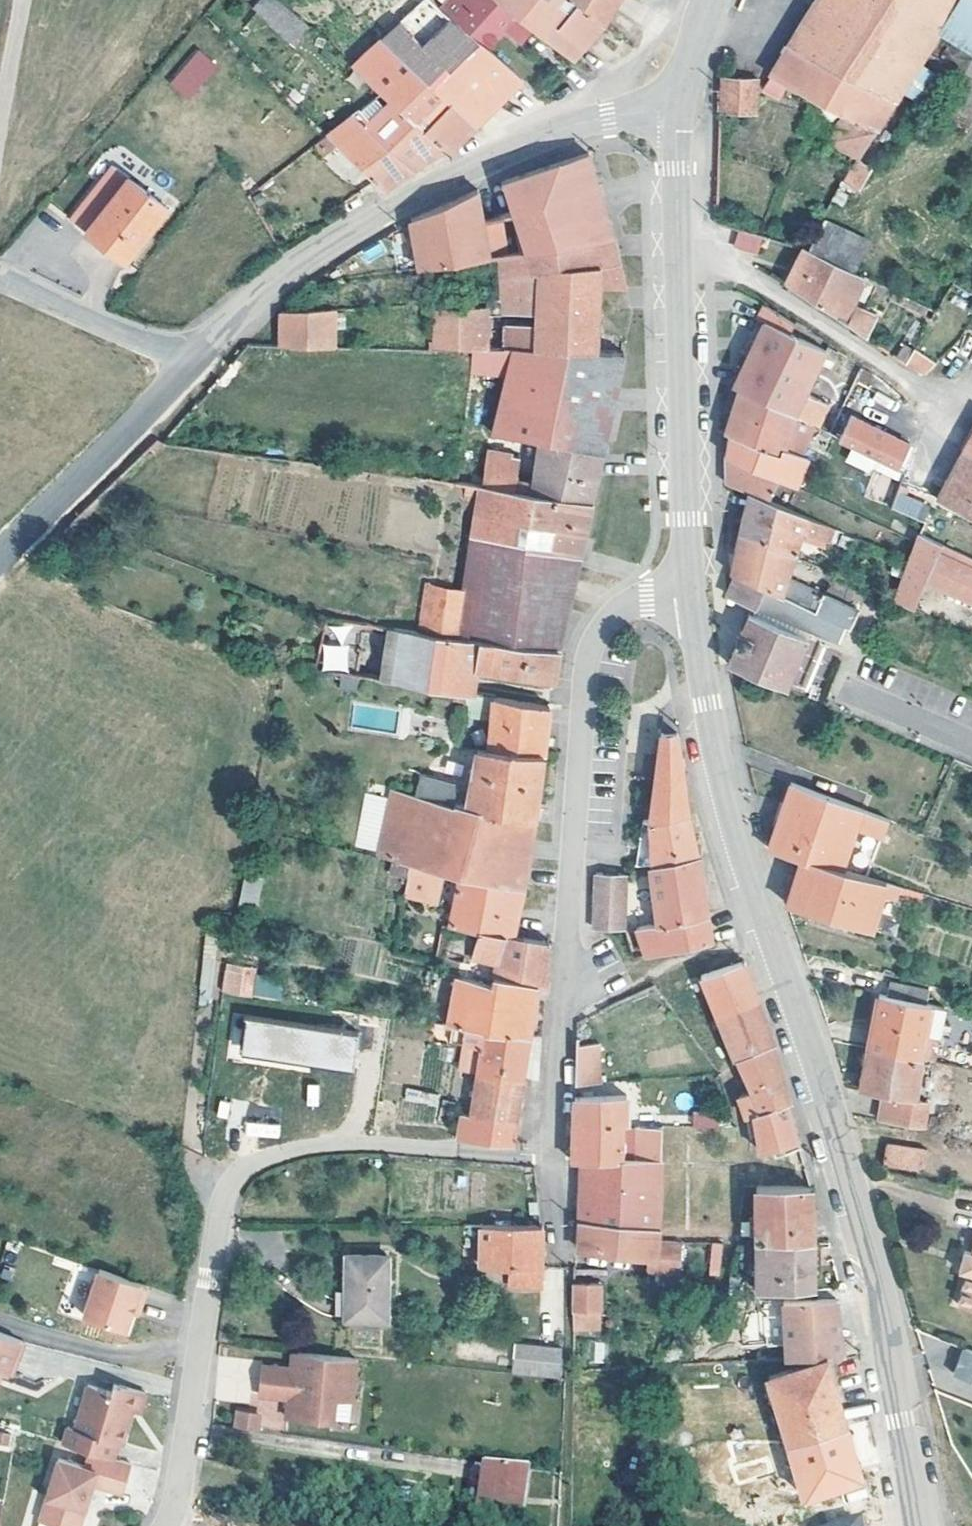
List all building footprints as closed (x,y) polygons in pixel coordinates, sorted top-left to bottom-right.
[(282,0),(272,0),(262,10),(301,46),(315,31),(282,0)] [(354,28),(360,21),(337,0),(321,0),(304,18),(336,49),(354,28)] [(404,1),(389,16),(384,11),(378,17),(370,10),(381,0),(337,0),(360,21),(354,28),(373,44),(374,43),(382,51),(388,46),(478,132),(489,122),(524,88),(488,54),(449,16),(435,3),(421,18),(404,1)] [(370,10),(378,17),(384,11),(389,16),(404,1),(402,0),(381,0),(370,10)] [(499,32),(466,0),(463,0),(449,16),(488,54),(496,45),(502,38),(498,35),(499,32)] [(537,33),(499,0),(466,0),(499,32),(503,27),(508,31),(526,45),(537,33)] [(607,30),(571,0),(499,0),(537,33),(576,65),(593,46),(607,30)] [(607,30),(625,0),(571,0),(607,30)] [(833,159),(860,177),(971,1),(971,0),(833,0),(822,18),(769,103),(786,115),(796,101),(829,125),(822,134),(841,147),(833,159)] [(499,32),(504,36),(508,31),(503,27),(499,32)] [(366,51),(374,58),(382,51),(374,43),(373,44),(366,51)] [(360,71),(397,108),(444,154),(451,160),(463,147),(478,132),(388,46),(382,51),(374,58),(360,71)] [(168,83),(188,100),(218,66),(198,48),(168,83)] [(724,130),(761,130),(762,95),(725,94),(724,130)] [(364,115),(332,139),(341,149),(386,195),(418,172),(444,154),(397,108),(375,126),(364,115)] [(332,139),(309,156),(317,167),(341,149),(332,139)] [(509,188),(527,255),(500,259),(502,281),(510,280),(599,272),(624,270),(619,252),(604,202),(592,160),(509,188)] [(117,173),(102,191),(117,201),(131,183),(117,173)] [(167,210),(131,183),(117,201),(102,191),(74,225),(125,263),(167,210)] [(263,202),(258,195),(251,201),(255,207),(263,202)] [(416,273),(491,261),(482,198),(415,226),(416,273)] [(823,219),(809,252),(858,273),(872,240),(823,219)] [(769,244),(743,235),(739,251),(765,258),(769,244)] [(866,282),(810,254),(788,290),(869,344),(876,325),(850,309),(858,295),(866,282)] [(508,355),(598,358),(599,272),(510,280),(509,303),(509,316),(545,317),(545,333),(509,333),(508,355)] [(866,282),(858,295),(871,303),(878,289),(866,282)] [(490,303),(490,313),(486,354),(508,355),(509,333),(509,316),(509,303),(490,303)] [(284,350),(338,351),(336,311),(282,314),(284,350)] [(464,353),(486,354),(490,313),(461,313),(458,353),(464,353)] [(791,423),(806,399),(831,363),(793,341),(799,332),(770,316),(764,325),(769,328),(756,354),(736,395),(743,398),(791,423)] [(505,379),(508,355),(486,354),(464,353),(463,377),(505,379)] [(542,447),(602,457),(612,405),(621,360),(598,358),(508,355),(505,379),(497,439),(542,447)] [(907,367),(923,377),(935,368),(914,356),(907,367)] [(726,453),(727,462),(779,486),(797,495),(808,466),(800,464),(812,433),(791,423),(743,398),(725,437),(732,442),(726,453)] [(812,433),(814,434),(826,411),(806,399),(791,423),(812,433)] [(836,451),(896,472),(908,451),(854,420),(836,451)] [(971,464),(971,440),(968,446),(961,458),(971,464)] [(534,496),(593,505),(598,483),(602,457),(542,447),(536,485),(534,496)] [(486,477),(485,489),(518,494),(519,483),(522,460),(490,456),(486,477)] [(961,458),(944,484),(931,506),(971,526),(971,464),(961,458)] [(771,509),(779,486),(727,462),(727,480),(727,491),(750,500),(771,509)] [(459,485),(466,486),(481,488),(485,489),(486,477),(459,474),(459,485)] [(518,494),(534,496),(536,485),(519,483),(518,494)] [(461,509),(477,512),(481,488),(466,486),(461,509)] [(485,489),(481,488),(477,512),(464,587),(456,637),(561,650),(579,569),(593,505),(534,496),(518,494),(485,489)] [(900,489),(896,498),(902,500),(906,492),(900,489)] [(835,535),(771,509),(750,500),(744,520),(738,540),(794,564),(801,549),(825,560),(835,535)] [(884,602),(913,616),(926,588),(971,609),(971,566),(920,537),(884,602)] [(786,585),(794,564),(738,540),(733,557),(727,579),(734,583),(816,622),(819,624),(823,613),(816,611),(820,600),(786,585)] [(417,632),(456,637),(464,587),(425,583),(417,632)] [(808,638),(816,622),(734,583),(727,599),(738,605),(752,611),(808,638)] [(858,617),(820,600),(816,611),(823,613),(819,624),(841,635),(848,638),(858,617)] [(805,645),(808,638),(752,611),(748,620),(805,645)] [(357,683),(366,624),(322,619),(314,677),(357,683)] [(781,696),(805,645),(748,620),(738,643),(726,669),(781,696)] [(816,622),(808,638),(834,651),(841,635),(819,624),(816,622)] [(557,671),(561,650),(456,637),(417,632),(389,628),(381,687),(474,701),(478,674),(554,684),(557,671)] [(490,754),(542,759),(545,733),(548,712),(498,705),(496,716),(488,714),(484,737),(492,738),(490,754)] [(650,825),(685,819),(677,763),(674,737),(661,737),(658,765),(655,794),(650,794),(650,825)] [(466,810),(532,820),(537,787),(542,759),(490,754),(477,753),(466,810)] [(419,803),(453,808),(455,793),(421,787),(419,803)] [(796,864),(837,878),(851,832),(879,841),(885,825),(785,788),(764,853),(796,864)] [(377,796),(372,828),(388,831),(393,798),(377,796)] [(527,858),(532,820),(466,810),(453,808),(419,803),(393,798),(388,831),(372,828),(366,865),(412,872),(430,875),(442,877),(461,880),(522,889),(527,858)] [(648,870),(693,859),(689,837),(685,819),(650,825),(645,853),(648,870)] [(698,886),(693,859),(648,870),(658,924),(640,928),(640,931),(649,956),(709,943),(698,886)] [(865,939),(877,905),(882,892),(837,878),(796,864),(780,908),(865,939)] [(404,904),(426,907),(430,875),(412,872),(404,904)] [(437,909),(442,877),(430,875),(426,907),(437,909)] [(242,902),(259,902),(259,880),(242,880),(242,902)] [(468,935),(511,939),(517,913),(522,889),(461,880),(453,933),(468,935)] [(597,930),(629,930),(631,889),(596,889),(597,930)] [(877,905),(891,910),(896,896),(882,892),(877,905)] [(891,910),(877,905),(865,939),(889,945),(900,914),(891,910)] [(547,945),(511,939),(468,935),(464,961),(455,959),(451,983),(489,989),(490,982),(533,991),(544,992),(546,964),(547,945)] [(221,993),(251,998),(256,968),(226,963),(221,993)] [(720,1015),(753,1007),(746,986),(739,964),(700,976),(720,1015)] [(278,1000),(284,982),(261,975),(256,993),(278,1000)] [(480,1034),(526,1041),(529,1019),(533,991),(490,982),(489,989),(451,983),(444,1029),(480,1034)] [(884,1003),(923,1011),(924,1000),(886,992),(884,1003)] [(923,1015),(923,1011),(884,1003),(883,1006),(876,1004),(865,1055),(916,1066),(928,1068),(940,1017),(923,1015)] [(745,1059),(766,1049),(758,1024),(753,1007),(720,1015),(743,1059),(745,1059)] [(353,1061),(356,1035),(246,1019),(241,1051),(310,1061),(311,1055),(353,1061)] [(474,1079),(520,1086),(523,1061),(526,1041),(480,1034),(474,1079)] [(577,1040),(575,1087),(604,1085),(604,1040),(577,1040)] [(785,1106),(766,1049),(745,1059),(753,1094),(734,1099),(741,1121),(747,1119),(755,1156),(790,1146),(780,1120),(776,1109),(785,1106)] [(351,1072),(353,1061),(311,1055),(310,1061),(309,1065),(351,1072)] [(907,1133),(910,1106),(916,1066),(865,1055),(856,1096),(880,1102),(875,1126),(907,1133)] [(469,1118),(466,1142),(511,1146),(517,1110),(520,1086),(474,1079),(469,1118)] [(215,1118),(238,1126),(245,1105),(221,1098),(215,1118)] [(570,1163),(579,1163),(656,1162),(656,1133),(634,1132),(634,1147),(619,1147),(619,1127),(627,1128),(627,1101),(573,1101),(572,1132),(570,1163)] [(910,1106),(907,1133),(919,1136),(925,1110),(910,1106)] [(693,1127),(715,1128),(716,1114),(694,1112),(693,1127)] [(455,1141),(466,1142),(469,1118),(458,1117),(455,1141)] [(245,1136),(280,1137),(280,1123),(245,1123),(245,1136)] [(875,1171),(901,1177),(904,1155),(880,1150),(875,1171)] [(901,1177),(917,1180),(921,1158),(904,1155),(901,1177)] [(579,1187),(654,1189),(656,1162),(579,1163),(579,1178),(579,1187)] [(578,1223),(651,1228),(654,1189),(579,1187),(578,1205),(578,1223)] [(750,1243),(805,1245),(804,1216),(804,1189),(747,1188),(750,1243)] [(643,1257),(649,1257),(651,1228),(578,1223),(577,1239),(577,1252),(643,1257)] [(541,1289),(541,1267),(538,1228),(473,1227),(473,1235),(483,1235),(482,1267),(513,1268),(512,1288),(541,1289)] [(971,1241),(965,1262),(958,1260),(953,1279),(960,1281),(952,1307),(971,1313),(971,1242),(971,1241)] [(710,1243),(708,1275),(720,1276),(722,1244),(710,1243)] [(806,1293),(805,1245),(750,1243),(754,1294),(806,1293)] [(387,1255),(346,1253),(343,1315),(384,1317),(387,1255)] [(651,1257),(649,1257),(643,1257),(642,1271),(650,1272),(651,1257)] [(651,1257),(650,1272),(674,1274),(675,1259),(651,1257)] [(134,1333),(140,1314),(144,1303),(150,1305),(155,1288),(107,1272),(92,1318),(134,1333)] [(569,1309),(602,1312),(604,1285),(570,1282),(569,1309)] [(778,1303),(782,1362),(818,1361),(836,1360),(834,1331),(831,1302),(778,1303)] [(144,1303),(140,1314),(146,1316),(150,1305),(144,1303)] [(600,1328),(602,1312),(569,1309),(569,1326),(600,1328)] [(11,1375),(21,1341),(0,1333),(0,1372),(11,1375)] [(510,1374),(552,1379),(555,1349),(513,1345),(510,1374)] [(356,1359),(292,1352),(290,1368),(262,1364),(257,1394),(286,1398),(283,1417),(329,1424),(333,1401),(349,1404),(356,1359)] [(957,1352),(947,1379),(971,1388),(971,1358),(957,1352)] [(764,1377),(797,1495),(855,1480),(830,1401),(818,1361),(782,1362),(751,1363),(756,1379),(764,1377)] [(96,1388),(83,1431),(76,1428),(70,1445),(96,1453),(121,1461),(126,1445),(130,1447),(140,1413),(148,1415),(154,1396),(122,1386),(120,1395),(96,1388)] [(232,1427),(252,1430),(255,1416),(234,1413),(232,1427)] [(96,1453),(91,1468),(65,1460),(46,1521),(61,1525),(86,1525),(99,1487),(128,1496),(138,1466),(121,1461),(96,1453)] [(485,1525),(512,1525),(520,1472),(479,1466),(470,1523),(485,1525)]
